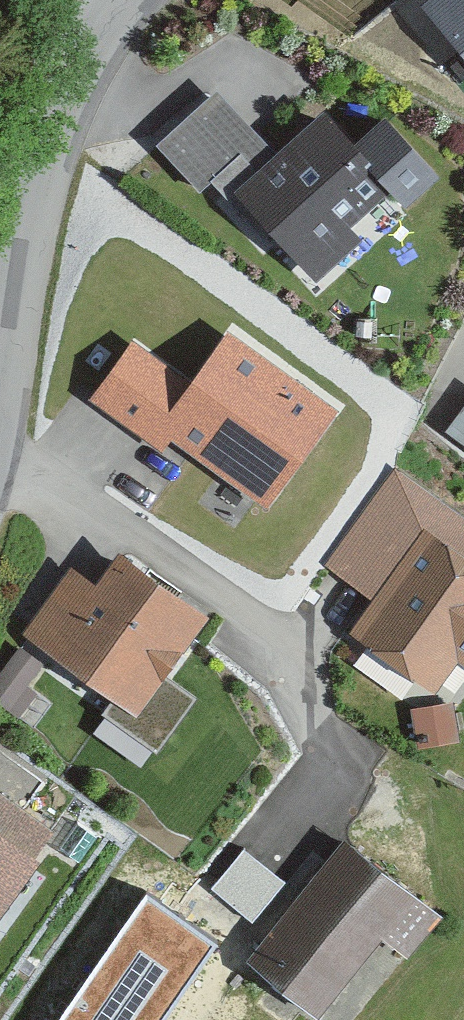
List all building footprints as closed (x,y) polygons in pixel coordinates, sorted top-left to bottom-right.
[(219,78),(154,136),(212,201),(231,184),(304,264),(389,188),(313,103),(274,139),(219,78)] [(429,97),(390,114),(424,190),(463,172),(429,97)] [(222,339),(188,388),(130,348),(87,411),(161,461),(168,450),(264,516),(333,416),(222,339)] [(446,421),(463,432),(463,393),(446,421)] [(399,493),(355,551),(389,576),(344,637),(432,702),(456,670),(463,676),(463,567),(424,536),(436,520),(399,493)] [(93,592),(68,575),(18,643),(131,726),(204,626),(115,562),(93,592)] [(14,659),(0,680),(0,716),(6,720),(37,674),(14,659)] [(448,714),(411,717),(414,754),(451,752),(448,714)] [(0,805),(0,926),(39,873),(32,868),(51,842),(0,805)] [(247,903),(275,866),(244,843),(217,880),(247,903)] [(338,843),(240,969),(306,1019),(317,1019),(375,946),(402,967),(438,920),(338,843)] [(57,1019),(176,1019),(236,927),(152,874),(57,1019)]
